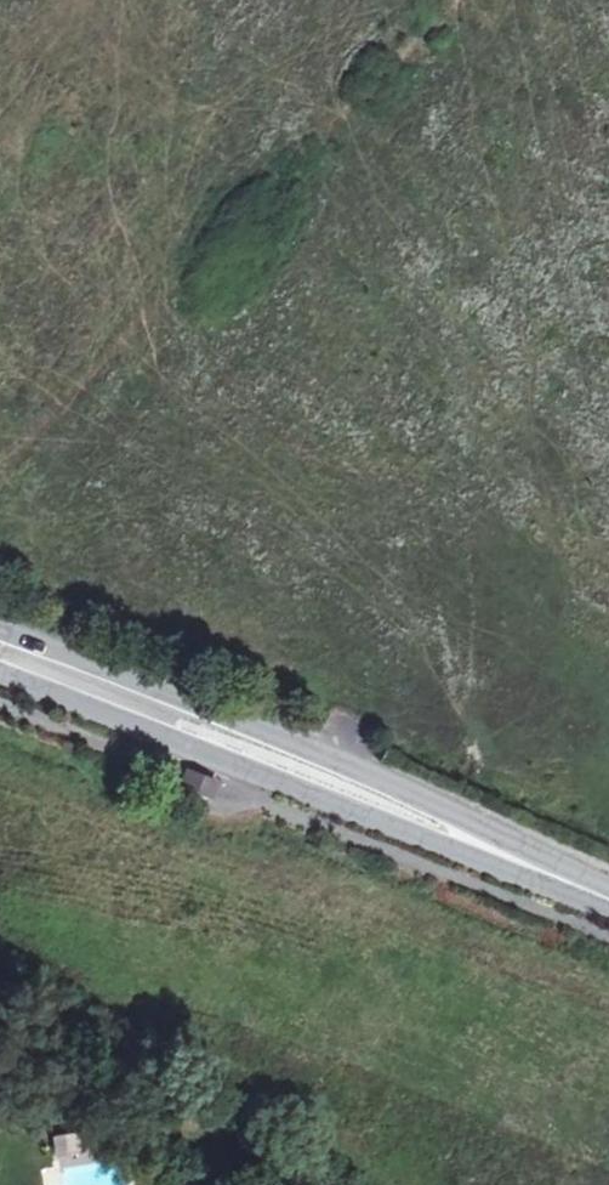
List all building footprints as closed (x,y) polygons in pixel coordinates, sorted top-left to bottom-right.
[(190,773),(184,788),(214,798),(219,783),(190,773)] [(83,1127),(49,1135),(56,1168),(90,1161),(83,1127)] [(153,1165),(150,1154),(136,1157),(138,1167),(153,1165)]
